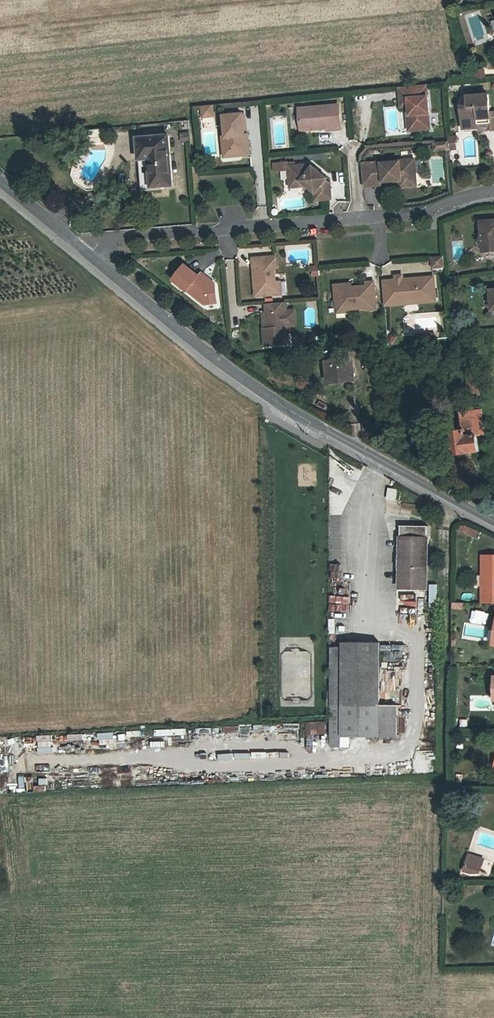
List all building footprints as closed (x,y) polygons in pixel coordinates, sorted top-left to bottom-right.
[(408,105),(408,109),(409,115),(412,118),(414,130),(429,128),(427,113),(428,113),(425,84),(398,87),(399,99),(407,98),(408,105)] [(464,125),(480,123),(479,118),(491,117),(492,122),(492,129),(493,129),(493,111),(491,111),(489,94),(468,96),(469,106),(462,106),(464,125)] [(212,106),(200,108),(201,118),(214,116),(212,106)] [(295,109),(298,129),(310,128),(311,131),(324,129),(324,131),(339,130),(336,106),(330,106),(295,109)] [(409,115),(408,109),(406,109),(408,130),(414,130),(412,118),(409,115)] [(219,138),(221,153),(238,151),(239,156),(247,155),(245,141),(242,141),(238,115),(220,117),(222,138),(219,138)] [(103,131),(86,133),(86,138),(89,141),(101,139),(103,137),(103,131)] [(187,131),(179,132),(180,142),(188,141),(187,131)] [(167,135),(136,137),(139,190),(149,190),(149,186),(171,185),(167,135)] [(457,135),(449,136),(449,141),(450,149),(457,148),(456,140),(458,140),(457,135)] [(435,150),(443,150),(442,141),(434,142),(435,150)] [(449,141),(442,141),(443,150),(450,149),(449,141)] [(400,180),(415,179),(414,159),(371,163),(373,187),(382,186),(382,184),(400,182),(400,180)] [(373,187),(371,163),(361,164),(363,187),(373,187)] [(287,172),(287,168),(287,164),(273,165),(273,173),(287,172)] [(287,168),(288,184),(300,183),(305,188),(313,195),(314,202),(333,199),(332,193),(328,188),(329,186),(309,167),(287,168)] [(478,222),(479,237),(476,241),(480,244),(480,252),(493,251),(493,252),(493,220),(478,222)] [(275,294),(274,282),(273,268),(276,268),(275,256),(251,258),(254,296),(275,294)] [(441,257),(430,258),(431,268),(442,267),(441,257)] [(202,299),(203,304),(217,302),(214,285),(207,286),(203,283),(207,279),(199,273),(197,276),(183,265),(171,280),(186,291),(188,288),(202,299)] [(384,305),(403,303),(402,298),(416,296),(417,302),(435,300),(432,276),(401,279),(394,279),(390,280),(391,292),(382,293),(384,305)] [(381,281),(382,293),(391,292),(390,280),(381,281)] [(365,286),(350,287),(334,289),(335,308),(344,307),(344,310),(366,308),(366,310),(375,309),(373,282),(365,282),(365,286)] [(186,291),(203,304),(202,299),(188,288),(186,291)] [(267,329),(262,329),(264,346),(288,344),(286,326),(285,311),(284,303),(265,304),(266,313),(267,329)] [(295,311),(285,311),(286,326),(296,326),(295,311)] [(350,365),(326,367),(328,385),(352,382),(350,365)] [(486,412),(472,413),(472,409),(466,410),(467,414),(462,414),(463,422),(466,422),(467,431),(453,432),(455,456),(482,453),(480,436),(489,435),(486,412)] [(428,525),(400,525),(399,564),(403,564),(403,593),(424,594),(424,564),(428,564),(428,525)] [(479,532),(459,525),(457,531),(477,538),(479,532)] [(493,603),(493,555),(481,555),(480,603),(493,603)] [(334,577),(343,578),(345,565),(337,563),(334,577)] [(473,618),(482,619),(483,610),(474,609),(473,618)] [(385,644),(384,660),(389,660),(390,650),(405,650),(406,645),(385,644)] [(379,722),(379,698),(379,645),(342,645),(342,652),(331,652),(331,724),(379,722)] [(397,698),(379,698),(379,722),(385,721),(397,721),(397,698)] [(320,735),(327,735),(327,722),(309,722),(309,747),(320,747),(320,735)] [(343,728),(379,728),(379,722),(331,724),(331,728),(332,728),(332,738),(343,738),(343,728)] [(33,779),(34,791),(47,790),(47,778),(33,779)] [(466,866),(480,871),(484,861),(469,856),(466,866)] [(479,874),(480,871),(466,866),(464,872),(471,875),(479,874)]
